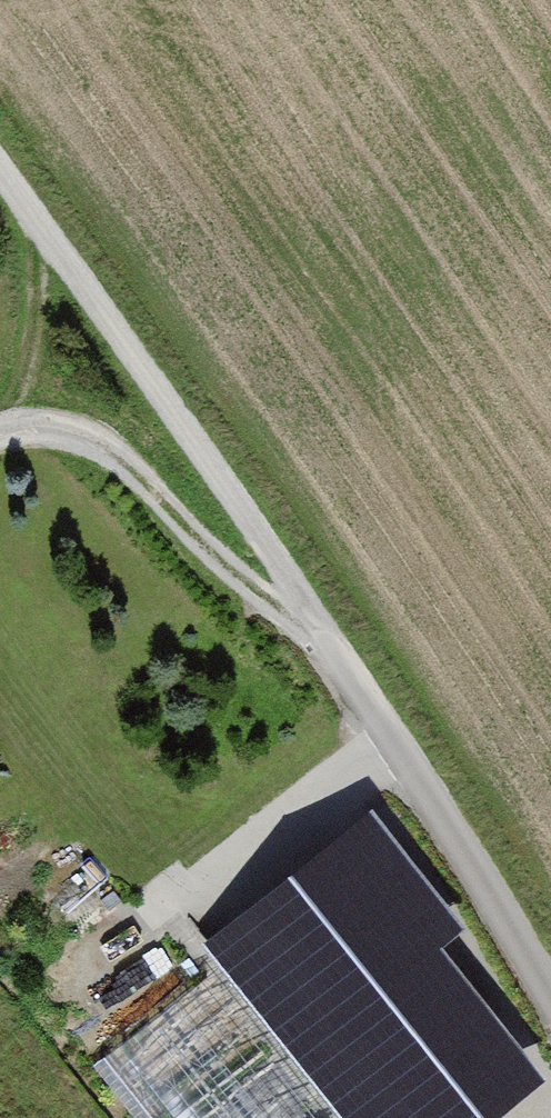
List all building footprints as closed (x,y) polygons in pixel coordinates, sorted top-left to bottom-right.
[(191,958),(318,1117),(470,1117),(518,1081),(415,949),(442,928),(361,825),(191,958)] [(156,1117),(287,1117),(183,986),(102,1050),(156,1117)]
